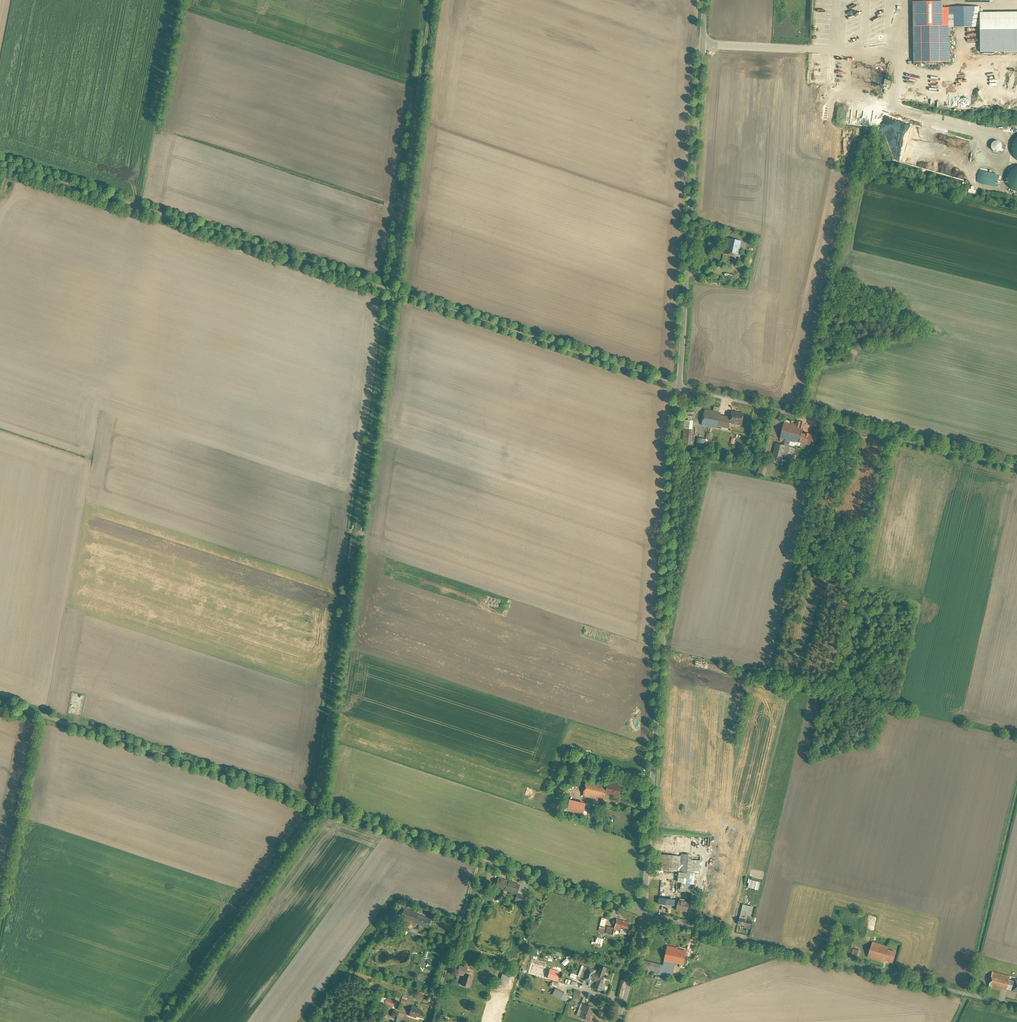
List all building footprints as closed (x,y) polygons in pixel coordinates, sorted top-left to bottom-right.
[(921,2),(912,2),(913,63),(949,63),(949,28),(948,8),(943,8),(942,2),(937,2),(921,2)] [(979,7),(948,7),(948,8),(949,28),(980,27),(979,13),(979,7)] [(849,18),(857,16),(855,10),(848,11),(849,18)] [(979,13),(980,27),(980,53),(1016,52),(1016,12),(979,13)] [(831,71),(842,71),(842,58),(831,58),(831,71)] [(997,152),(999,151),(1001,150),(1002,149),(1002,147),(1002,146),(1001,144),(1000,143),(999,142),(997,142),(995,142),(994,142),(992,144),(992,145),(991,147),(992,149),(993,150),(994,151),(996,152),(997,152)] [(1014,169),(1010,172),(1008,175),(1007,180),(1008,184),(1009,188),(1012,191),(1016,193),(1016,168),(1014,169)] [(999,175),(980,171),(977,184),(996,188),(999,175)] [(730,238),(726,253),(737,256),(740,240),(730,238)] [(721,413),(704,410),(701,426),(727,431),(727,430),(729,430),(730,424),(743,427),(745,413),(731,411),(729,417),(720,416),(721,413)] [(693,421),(684,421),(682,446),(691,447),(693,421)] [(796,425),(784,423),(780,439),(780,440),(780,442),(783,443),(782,446),(789,447),(790,442),(795,444),(795,443),(799,444),(802,434),(804,423),(797,421),(796,425)] [(805,435),(802,434),(799,444),(813,447),(816,436),(805,433),(805,435)] [(706,440),(698,438),(695,450),(704,452),(706,440)] [(791,448),(776,444),(771,461),(781,463),(782,457),(788,459),(791,448)] [(765,476),(766,468),(759,466),(758,474),(765,476)] [(605,793),(607,786),(585,780),(581,795),(595,798),(594,800),(599,801),(600,798),(603,799),(605,793)] [(605,793),(619,796),(622,785),(608,782),(607,786),(605,793)] [(582,817),(586,802),(568,797),(565,807),(563,806),(561,811),(582,817)] [(659,879),(693,883),(694,873),(698,873),(700,856),(682,854),(680,872),(661,869),(659,879)] [(519,883),(498,878),(495,887),(517,892),(519,883)] [(677,882),(660,880),(658,903),(675,905),(677,882)] [(761,883),(750,880),(748,888),(759,891),(761,883)] [(679,901),(677,910),(689,911),(690,902),(679,901)] [(754,908),(743,905),(738,926),(745,927),(744,929),(750,930),(752,922),(747,920),(748,917),(751,918),(754,908)] [(401,924),(414,929),(416,923),(419,915),(418,915),(418,914),(404,909),(400,919),(402,920),(401,924)] [(432,920),(419,915),(416,923),(428,928),(432,920)] [(630,922),(617,918),(615,926),(627,930),(630,922)] [(595,942),(591,941),(591,944),(602,946),(603,938),(596,937),(595,942)] [(887,947),(872,942),(867,958),(881,962),(885,963),(886,962),(892,964),(895,953),(888,951),(887,948),(887,947)] [(678,949),(668,946),(664,962),(675,965),(684,967),(687,950),(682,948),(682,951),(678,950),(678,949)] [(861,952),(853,950),(850,959),(859,961),(861,952)] [(659,976),(662,966),(643,962),(641,971),(659,976)] [(672,979),(675,965),(664,962),(663,966),(662,966),(659,976),(672,979)] [(456,974),(464,976),(466,967),(459,965),(456,974)] [(599,966),(596,974),(604,976),(607,968),(599,966)] [(595,970),(587,967),(582,980),(591,983),(592,980),(594,973),(595,970)] [(468,987),(473,976),(465,973),(461,984),(468,987)] [(500,986),(508,987),(510,975),(501,973),(500,982),(501,982),(500,986)] [(596,974),(594,973),(592,980),(595,981),(600,983),(601,983),(604,976),(596,974)] [(1010,977),(992,973),(989,988),(1002,991),(1002,990),(1006,991),(1009,981),(1010,977)] [(568,994),(555,988),(552,995),(564,1001),(568,994)] [(387,998),(385,1004),(392,1006),(394,1000),(387,998)] [(579,1017),(589,1020),(593,1007),(584,1004),(579,1017)] [(411,1008),(409,1014),(419,1017),(421,1011),(411,1008)]
